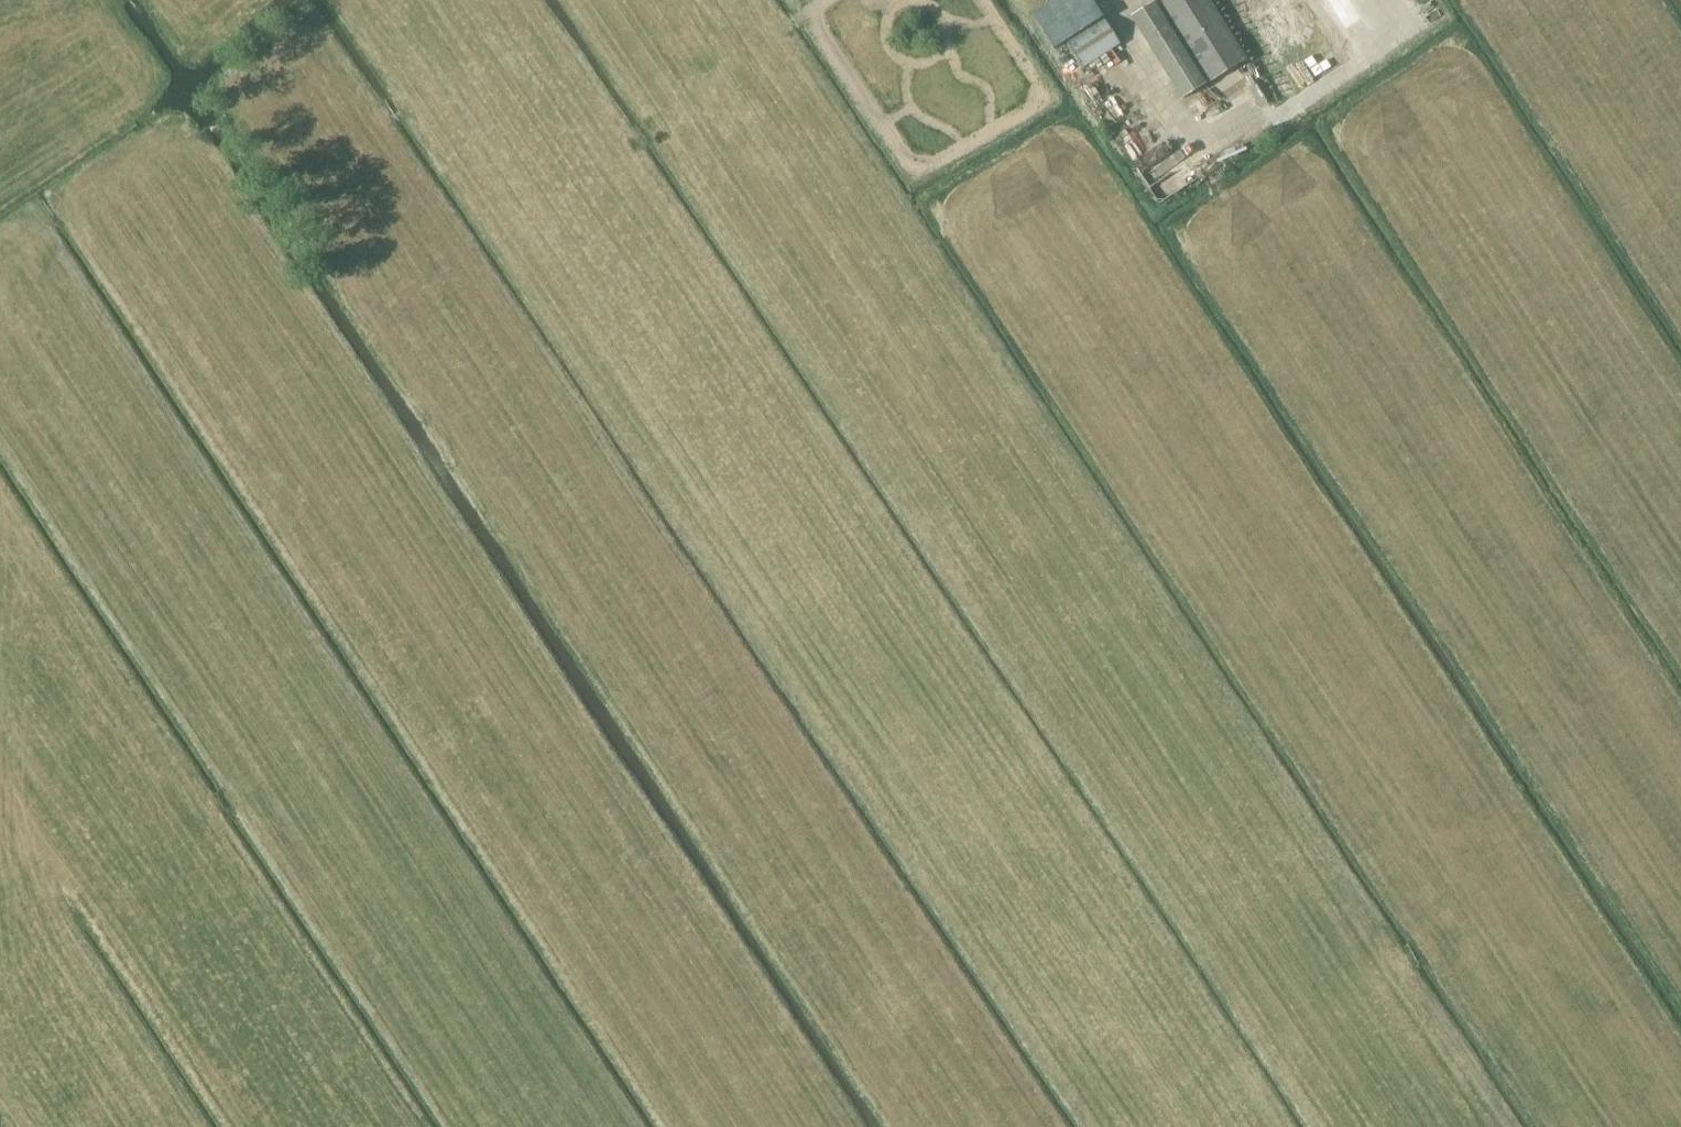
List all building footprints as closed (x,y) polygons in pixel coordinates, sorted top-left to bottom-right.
[(1033,14),(1054,49),(1066,41),(1067,41),(1103,18),(1092,0),(1056,0),(1052,2),(1033,14)] [(1135,15),(1189,96),(1250,54),(1214,0),(1157,0),(1135,15)] [(1120,45),(1103,18),(1067,41),(1083,68),(1120,45)]
